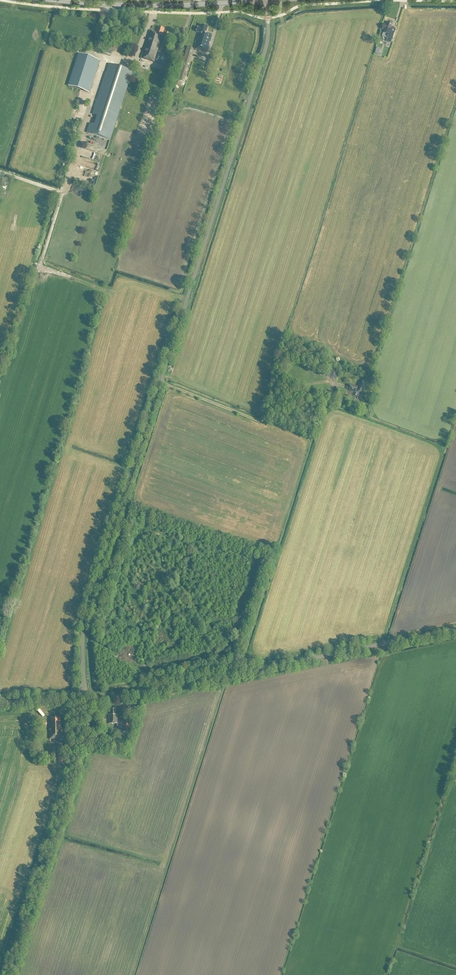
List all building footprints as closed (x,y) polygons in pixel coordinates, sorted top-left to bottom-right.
[(396,30),(391,28),(392,25),(388,23),(387,26),(383,25),(381,33),(388,35),(386,39),(392,41),(396,30)] [(206,33),(208,28),(202,26),(201,29),(198,28),(196,33),(200,34),(198,41),(195,50),(206,53),(212,35),(206,33)] [(162,36),(164,30),(158,28),(157,33),(150,31),(141,59),(166,67),(169,57),(157,53),(162,39),(163,39),(161,39),(162,36),(163,36),(164,36),(162,36)] [(184,81),(193,49),(187,47),(178,80),(184,81)] [(90,93),(100,62),(79,55),(69,87),(90,93)] [(215,61),(209,59),(206,70),(212,72),(215,61)] [(110,141),(118,116),(132,72),(109,65),(98,99),(103,100),(94,129),(89,128),(87,133),(110,141)] [(10,180),(4,178),(0,189),(7,191),(10,180)] [(356,396),(361,398),(366,386),(365,386),(366,382),(361,380),(360,384),(359,384),(358,387),(350,385),(349,387),(350,388),(349,391),(355,393),(356,393),(356,392),(357,393),(356,396)] [(115,716),(115,710),(111,710),(111,712),(109,712),(109,716),(109,724),(117,724),(117,727),(122,727),(122,731),(131,731),(131,720),(122,720),(122,721),(118,721),(118,716),(115,716)] [(60,724),(60,718),(51,719),(51,724),(49,724),(50,740),(58,740),(58,739),(62,739),(62,724),(60,724)]
